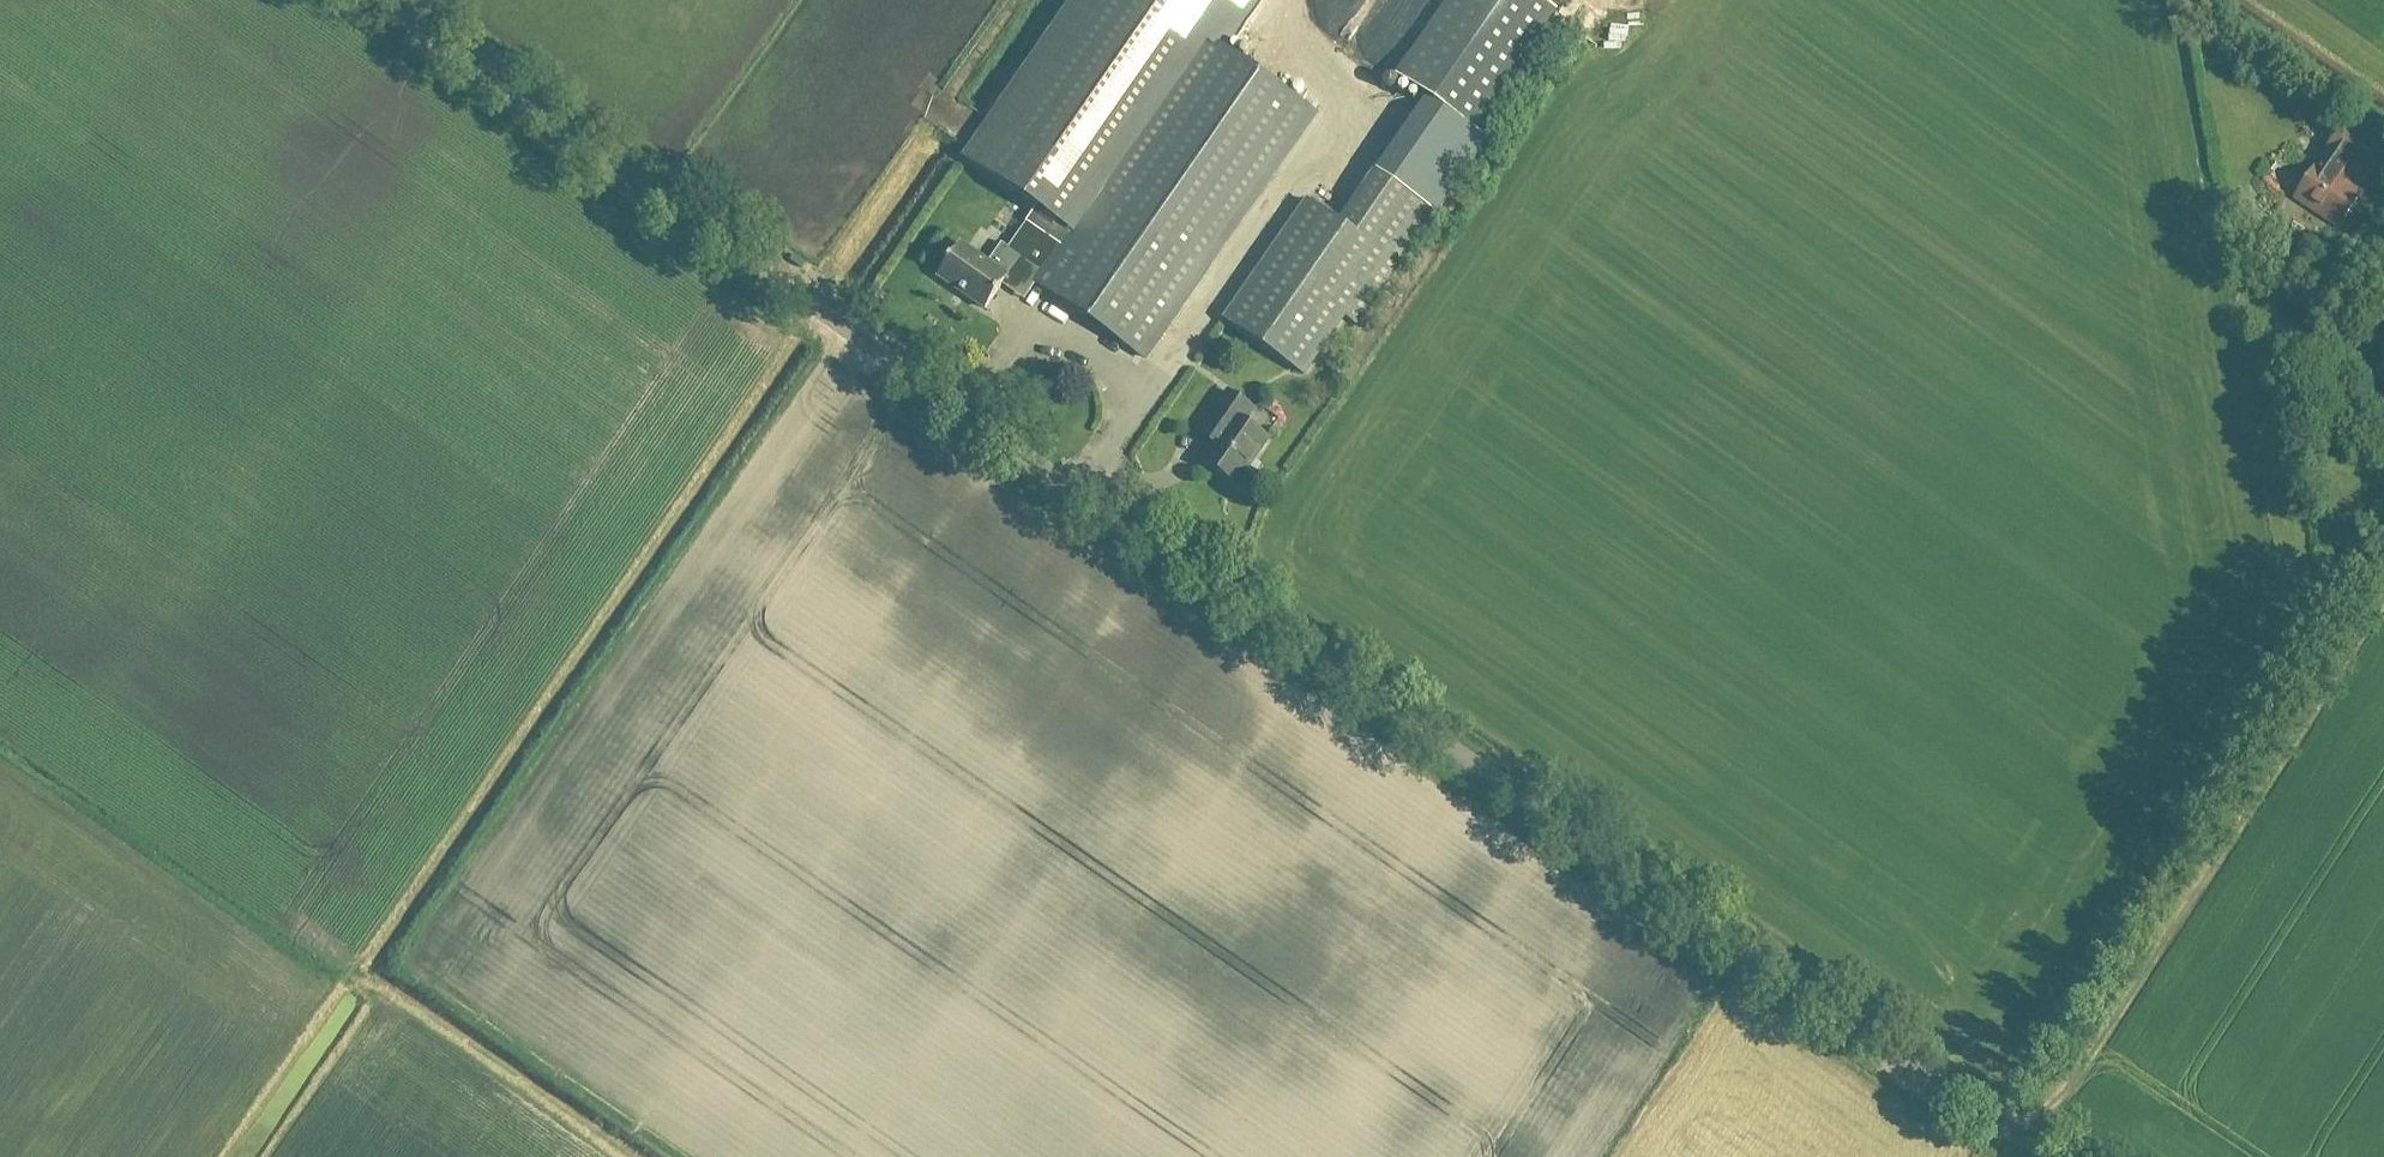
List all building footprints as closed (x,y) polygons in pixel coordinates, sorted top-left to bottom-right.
[(1206,35),(1156,0),(1078,0),(971,154),(1058,214),(1045,232),(1061,244),(1042,271),(1036,280),(1147,357),(1318,113),(1206,35)] [(1541,0),(1449,0),(1397,76),(1476,130),(1558,12),(1541,0)] [(2366,175),(2383,148),(2344,121),(2326,149),(2329,152),(2322,163),(2318,161),(2294,197),(2338,226),(2362,190),(2344,178),(2351,166),(2366,175)] [(1375,169),(1339,222),(1308,200),(1226,319),(1305,374),(1346,315),(1359,324),(1437,212),(1375,169)] [(987,307),(1022,256),(1042,271),(1061,244),(1045,232),(1027,220),(1010,246),(1003,241),(989,261),(962,242),(939,274),(987,307)] [(2374,328),(2383,335),(2383,314),(2374,328)] [(1269,437),(1245,420),(1254,407),(1229,390),(1200,432),(1215,442),(1204,458),(1238,482),(1269,437)]
